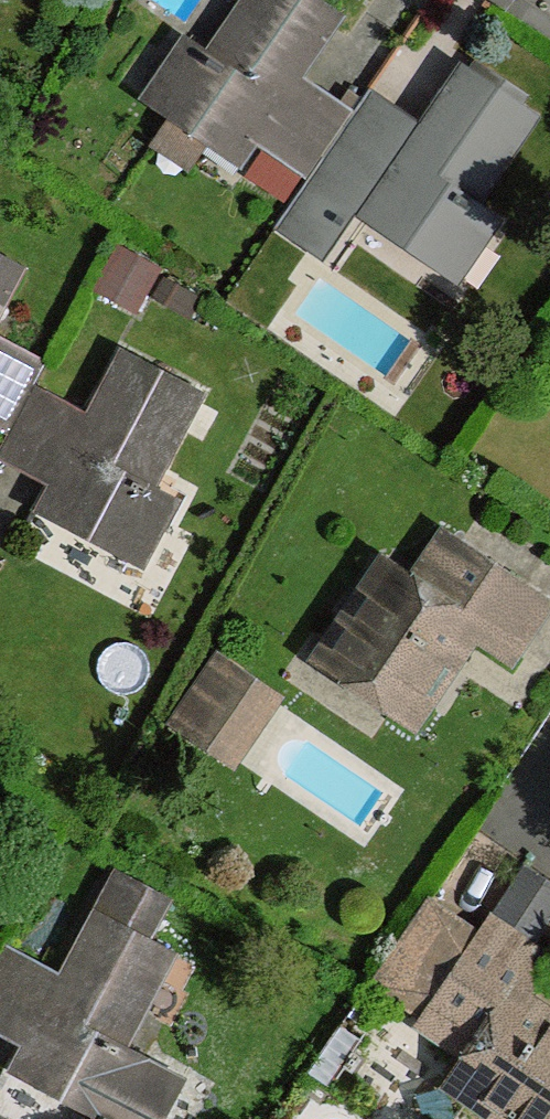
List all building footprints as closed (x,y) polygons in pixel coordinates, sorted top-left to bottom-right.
[(148,101),(208,143),(219,130),(247,150),(255,140),(298,76),(338,17),(314,0),(250,0),(210,57),(187,43),(148,101)] [(425,126),(373,202),(402,223),(394,236),(454,278),(494,220),(471,204),(532,116),(464,69),(425,126)] [(351,112),(298,76),(255,140),(309,179),(329,151),(351,112)] [(367,88),(351,112),(329,151),(373,180),(353,210),(394,236),(402,223),(373,202),(425,126),(367,88)] [(373,180),(329,151),(309,179),(297,197),(341,227),(353,210),(373,180)] [(341,227),(297,197),(274,229),(319,261),(341,227)] [(20,269),(0,258),(0,309),(20,269)] [(0,337),(0,430),(7,433),(33,384),(45,362),(0,337)] [(198,391),(125,354),(92,416),(53,488),(49,495),(82,512),(75,528),(140,562),(172,500),(149,487),(198,391)] [(92,416),(33,384),(7,433),(0,447),(0,462),(53,488),(92,416)] [(511,660),(548,604),(448,535),(416,581),(387,562),(321,660),(411,722),(473,634),(511,660)] [(244,678),(219,659),(175,722),(202,741),(244,678)] [(244,678),(202,741),(233,763),(276,701),(244,678)] [(96,914),(146,939),(165,901),(117,875),(96,914)] [(428,1018),(482,937),(431,900),(375,983),(428,1018)] [(63,978),(25,1050),(14,1070),(105,1118),(160,1118),(180,1081),(121,1047),(169,952),(146,939),(96,914),(63,978)] [(504,1118),(549,1118),(549,1015),(523,997),(548,961),(493,922),(482,937),(428,1018),(423,1023),(469,1053),(450,1081),(504,1118)] [(25,1050),(63,978),(5,947),(0,955),(0,1037),(25,1050)] [(363,1040),(342,1026),(318,1065),(339,1078),(363,1040)]
